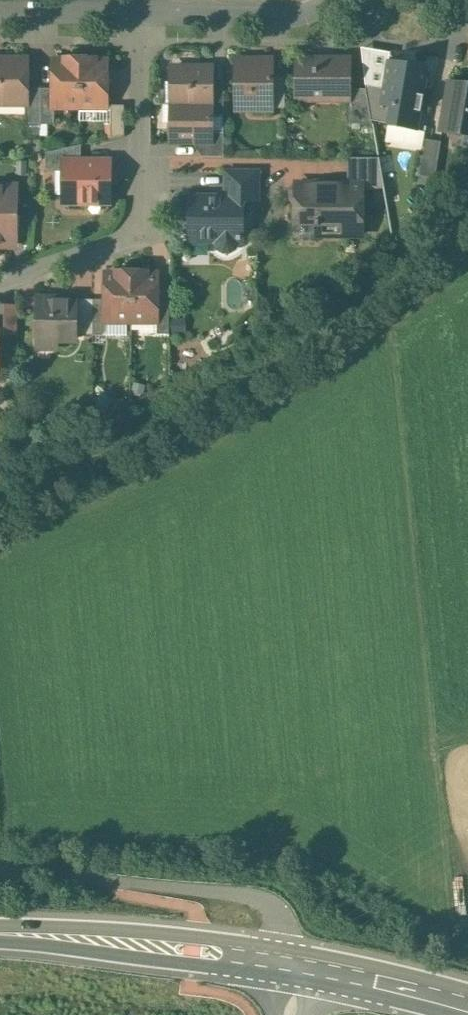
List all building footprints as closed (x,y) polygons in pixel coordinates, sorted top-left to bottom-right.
[(0,58),(0,104),(25,104),(27,104),(27,88),(27,58),(0,58)] [(79,58),(65,58),(65,60),(53,60),(53,88),(53,106),(54,106),(79,107),(79,58)] [(94,58),(79,58),(79,107),(106,107),(106,60),(94,60),(94,58)] [(271,60),(250,60),(250,59),(236,59),(236,91),(248,91),(248,109),(271,110),(271,108),(271,76),(271,60)] [(332,61),(317,61),(317,59),(297,59),(297,86),(304,86),(313,96),(325,96),(325,100),(347,100),(349,100),(349,93),(349,60),(332,60),(332,61)] [(429,68),(388,61),(384,88),(381,104),(392,106),(389,123),(388,126),(418,131),(429,68)] [(211,67),(176,67),(176,104),(211,104),(211,91),(211,67)] [(284,76),(271,76),(271,108),(284,108),(284,76)] [(449,82),(441,129),(467,133),(467,85),(449,82)] [(384,88),(366,85),(367,93),(372,121),(389,123),(392,106),(381,104),(384,88)] [(41,88),(27,88),(27,104),(25,104),(25,126),(40,126),(40,124),(41,88)] [(53,88),(41,88),(40,124),(54,124),(54,106),(53,106),(53,88)] [(223,91),(211,91),(211,104),(211,116),(223,116),(223,91)] [(367,93),(349,93),(349,100),(347,100),(347,124),(372,124),(372,121),(367,93)] [(211,104),(176,104),(176,142),(201,142),(211,142),(211,132),(211,116),(211,104)] [(124,105),(110,105),(110,138),(124,135),(124,105)] [(223,132),(211,132),(211,142),(201,142),(201,156),(223,157),(223,132)] [(441,182),(447,138),(428,136),(422,180),(441,182)] [(81,144),(45,152),(45,169),(63,169),(63,163),(81,163),(81,144)] [(377,158),(347,157),(347,185),(361,185),(361,189),(376,189),(382,188),(377,158)] [(81,163),(63,163),(63,169),(63,202),(64,202),(65,200),(108,200),(108,202),(110,202),(110,161),(108,161),(108,163),(81,163)] [(258,171),(228,171),(228,197),(242,197),(241,199),(258,199),(258,171)] [(342,183),(316,183),(315,184),(298,184),(298,201),(301,204),(296,209),(296,216),(301,221),(307,221),(310,220),(315,220),(315,234),(361,235),(361,189),(361,185),(347,185),(342,185),(342,183)] [(0,184),(0,246),(0,244),(16,244),(17,184),(0,184)] [(224,197),(221,201),(209,201),(205,197),(190,197),(189,230),(211,230),(211,240),(215,240),(215,243),(218,248),(223,251),(229,251),(234,248),(237,243),(237,240),(241,240),(241,199),(242,197),(228,197),(224,197)] [(131,271),(116,271),(116,273),(105,273),(105,299),(105,321),(106,321),(131,321),(131,271)] [(145,273),(146,271),(131,271),(131,321),(157,322),(157,292),(157,273),(145,273)] [(169,292),(157,292),(157,322),(169,322),(169,292)] [(61,298),(37,298),(37,334),(54,334),(54,338),(75,339),(75,335),(76,300),(74,300),(60,300),(61,298)] [(93,299),(75,299),(74,300),(76,300),(75,335),(93,335),(93,299)] [(105,299),(93,299),(93,335),(102,335),(106,331),(106,321),(105,321),(105,299)] [(5,304),(5,329),(0,329),(0,335),(17,335),(17,304),(5,304)]
